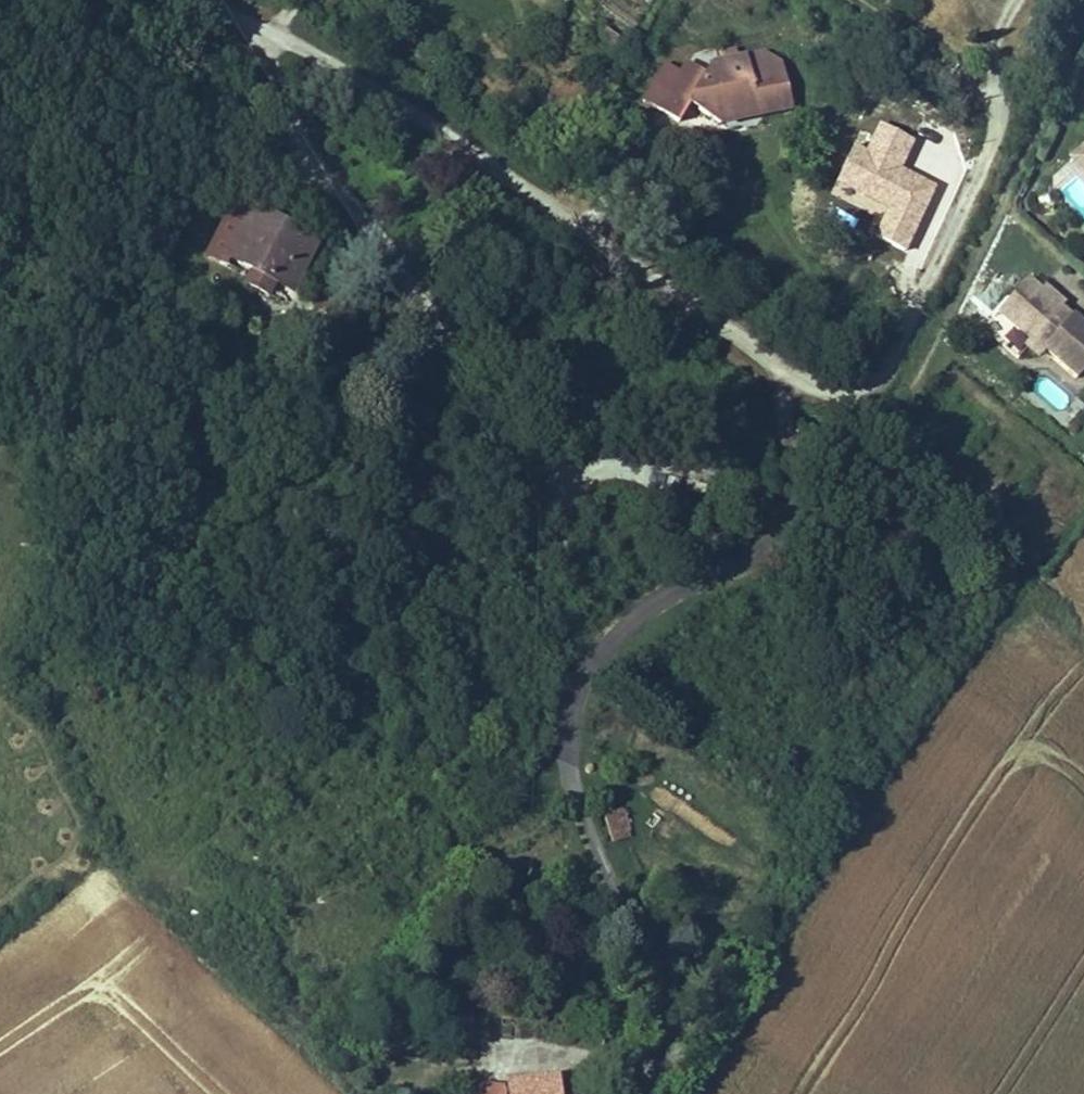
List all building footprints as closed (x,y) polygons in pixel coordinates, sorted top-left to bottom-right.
[(738,58),(736,48),(719,52),(722,62),(712,64),(691,100),(700,106),(698,110),(721,124),(727,115),(757,108),(766,114),(785,109),(782,94),(789,92),(782,64),(764,52),(738,58)] [(785,109),(792,108),(789,92),(782,94),(785,109)] [(700,106),(691,100),(689,104),(698,110),(700,106)] [(721,124),(766,114),(757,108),(727,115),(721,124)] [(1075,158),(1083,168),(1083,150),(1075,158)] [(905,248),(933,186),(855,151),(844,174),(897,198),(879,236),(905,248)] [(250,215),(228,257),(253,270),(258,272),(255,278),(250,275),(246,284),(267,295),(274,281),(290,289),(311,247),(287,234),(250,215)] [(1054,312),(1060,305),(1063,302),(1043,284),(1039,289),(1024,278),(1006,299),(1007,321),(1029,340),(1038,329),(1050,339),(1042,348),(1076,377),(1083,367),(1083,326),(1070,314),(1065,320),(1054,312)] [(1007,321),(1006,299),(996,311),(1007,321)] [(1070,314),(1060,305),(1054,312),(1065,320),(1070,314)] [(1042,348),(1050,339),(1038,329),(1029,340),(1025,346),(1026,347),(1036,355),(1042,348)] [(624,806),(604,811),(612,842),(632,837),(624,806)] [(511,1093),(555,1093),(554,1082),(510,1087),(511,1093)]
